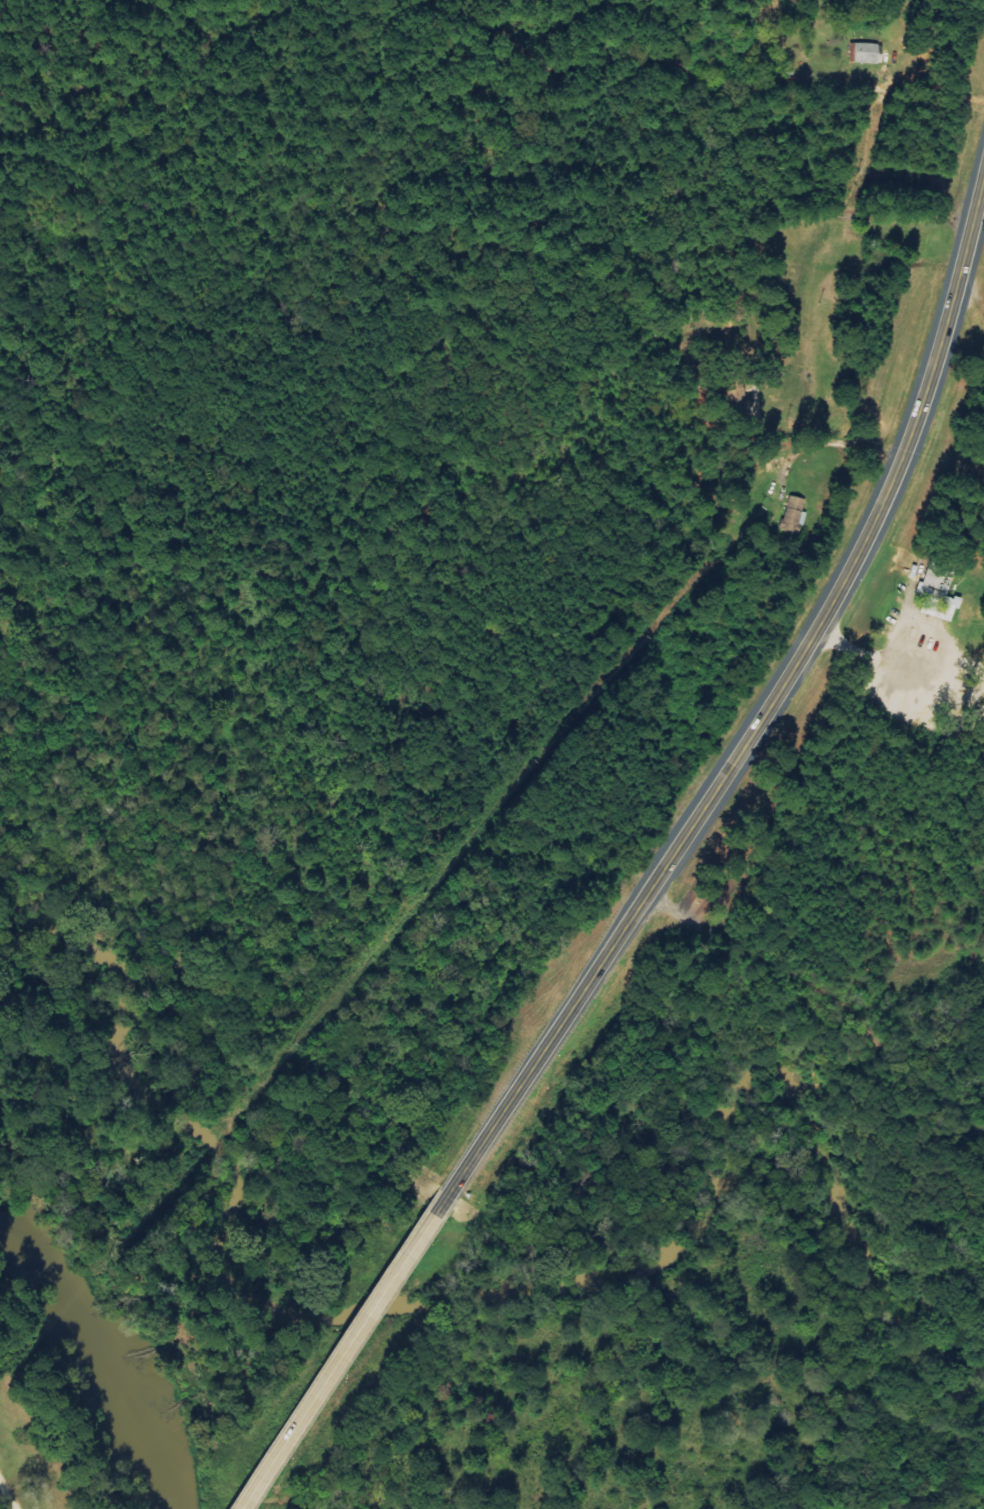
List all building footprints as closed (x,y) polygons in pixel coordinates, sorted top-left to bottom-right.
[(852,62),(880,63),(881,43),(853,43),(852,62)] [(805,499),(786,495),(780,529),(799,532),(805,499)] [(918,613),(949,621),(953,607),(957,608),(959,599),(944,595),(948,580),(923,573),(920,582),(918,581),(915,592),(923,594),(918,613)]
